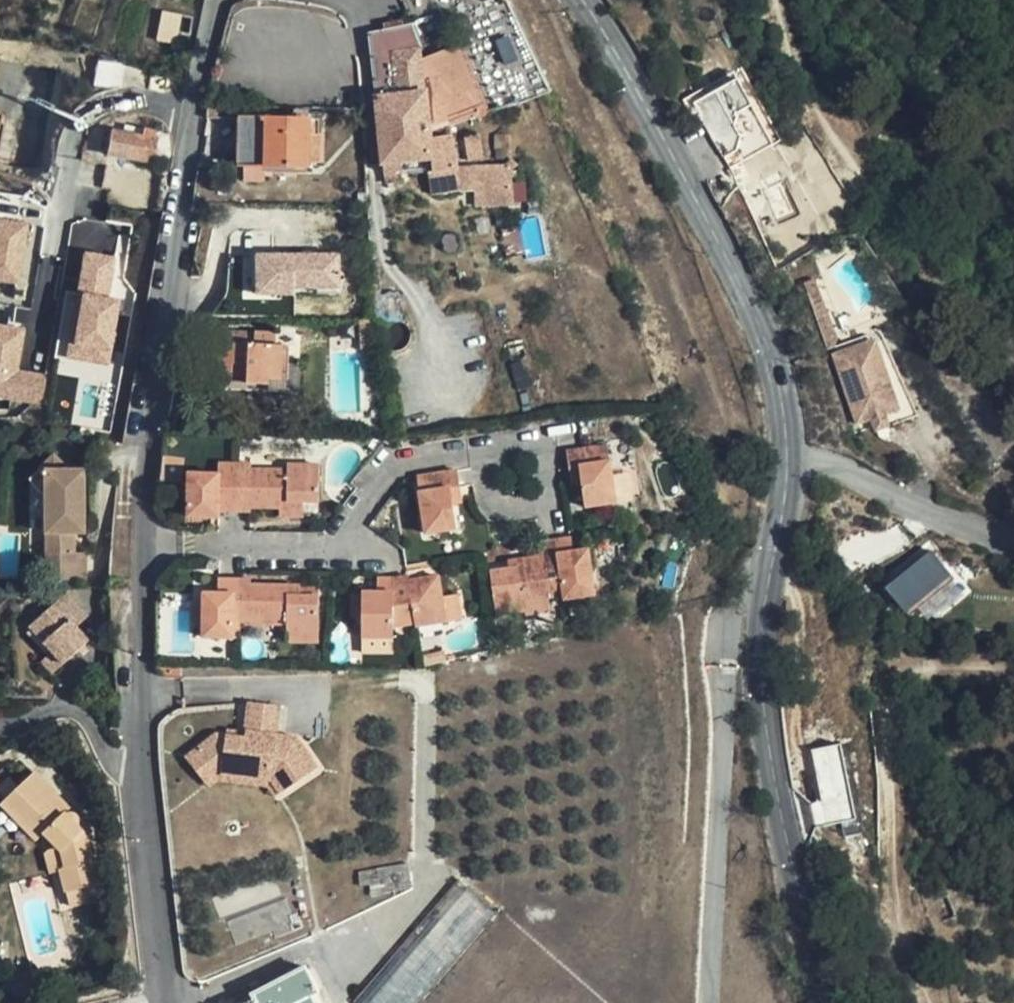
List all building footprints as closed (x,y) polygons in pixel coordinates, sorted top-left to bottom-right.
[(371,34),(381,131),(431,128),(487,111),(463,42),(423,61),(421,43),(414,23),(371,34)] [(742,82),(697,104),(700,111),(746,89),(742,82)] [(746,89),(700,111),(728,168),(742,161),(740,148),(735,137),(745,123),(759,116),(746,89)] [(245,133),(245,164),(315,165),(316,117),(251,116),(251,133),(245,133)] [(728,168),(734,179),(779,157),(759,116),(745,123),(735,137),(740,148),(742,161),(728,168)] [(155,161),(158,136),(154,135),(154,129),(142,127),(141,133),(113,130),(109,155),(155,161)] [(431,128),(381,131),(384,159),(433,155),(434,163),(410,165),(410,171),(461,169),(453,134),(431,135),(431,128)] [(483,135),(459,137),(461,161),(485,159),(483,135)] [(17,282),(27,221),(0,216),(0,279),(17,282)] [(89,249),(70,356),(112,363),(124,298),(112,296),(120,255),(89,249)] [(343,287),(342,253),(260,254),(260,295),(298,294),(298,287),(343,287)] [(45,401),(47,370),(22,368),(25,323),(0,322),(0,398),(45,401)] [(288,341),(220,336),(219,375),(254,377),(254,390),(274,391),(274,377),(287,378),(288,341)] [(840,354),(842,362),(866,356),(870,371),(888,366),(904,420),(862,433),(864,440),(881,436),(882,439),(897,435),(895,432),(922,425),(891,348),(872,353),(870,345),(840,354)] [(866,356),(842,362),(862,433),(904,420),(888,366),(870,371),(866,356)] [(571,447),(573,465),(585,464),(586,478),(589,505),(604,503),(623,500),(619,461),(607,462),(605,443),(571,447)] [(99,540),(99,472),(80,472),(65,458),(40,484),(58,503),(58,539),(99,540)] [(191,474),(191,513),(209,513),(222,513),(222,507),(254,507),(254,504),(283,504),(283,499),(305,499),(321,500),(321,463),(289,462),(288,471),(254,470),(254,464),(219,464),(219,474),(191,474)] [(585,464),(573,465),(574,480),(586,478),(585,464)] [(454,488),(464,486),(462,467),(418,473),(425,535),(441,533),(459,531),(456,505),(454,488)] [(467,504),(464,486),(454,488),(456,505),(467,504)] [(305,512),(305,499),(283,499),(283,504),(283,512),(305,512)] [(209,513),(191,513),(191,523),(209,523),(209,513)] [(459,531),(441,533),(442,542),(460,539),(459,531)] [(883,578),(907,610),(957,574),(933,542),(883,578)] [(544,568),(521,571),(522,576),(510,577),(494,579),(497,620),(526,617),(525,604),(549,601),(567,599),(569,615),(585,613),(596,612),(592,567),(577,568),(575,553),(543,557),(544,568)] [(98,589),(98,561),(58,560),(58,588),(98,589)] [(329,595),(310,595),(292,594),(292,586),(259,584),(260,580),(224,578),(224,593),(212,593),(211,609),(210,624),(210,638),(244,639),(244,623),(258,623),(258,626),(297,628),(297,637),(328,638),(329,595)] [(439,582),(410,585),(409,611),(416,630),(448,625),(445,601),(439,582)] [(409,611),(410,585),(392,586),(392,596),(364,596),(362,641),(394,639),(393,630),(392,612),(409,611)] [(292,594),(310,595),(310,586),(292,586),(292,594)] [(445,601),(448,625),(466,622),(462,599),(445,601)] [(50,635),(74,660),(85,672),(110,648),(97,633),(107,624),(83,601),(50,635)] [(525,604),(526,617),(527,622),(551,619),(549,601),(525,604)] [(210,624),(211,609),(202,609),(202,624),(210,624)] [(393,630),(416,630),(409,611),(392,612),(393,630)] [(586,622),(585,613),(569,615),(570,624),(586,622)] [(328,647),(328,638),(297,637),(296,647),(328,647)] [(85,672),(74,660),(64,671),(75,682),(85,672)] [(212,758),(315,764),(299,740),(282,737),(285,708),(256,704),(253,728),(251,740),(238,739),(223,738),(206,749),(212,758)] [(845,741),(809,749),(826,823),(861,815),(845,741)] [(206,749),(193,758),(212,758),(206,749)] [(212,758),(193,758),(192,758),(212,789),(221,784),(272,788),(279,799),(285,796),(277,782),(224,777),(212,758)] [(320,773),(315,764),(212,758),(224,777),(277,782),(285,796),(320,773)] [(0,804),(0,808),(33,845),(38,841),(58,862),(62,876),(56,878),(63,901),(84,894),(96,890),(82,842),(83,840),(77,835),(78,831),(78,826),(75,823),(71,821),(66,822),(62,818),(67,814),(31,775),(0,804)] [(0,808),(0,819),(19,840),(34,856),(42,868),(50,881),(56,878),(62,876),(58,862),(38,841),(33,845),(0,808)] [(410,862),(360,868),(362,889),(413,883),(410,862)] [(356,1001),(359,1002),(419,1002),(497,912),(460,880),(356,1001)] [(88,909),(84,894),(63,901),(68,915),(88,909)] [(305,968),(263,990),(266,996),(253,1002),(325,1002),(305,968)]
